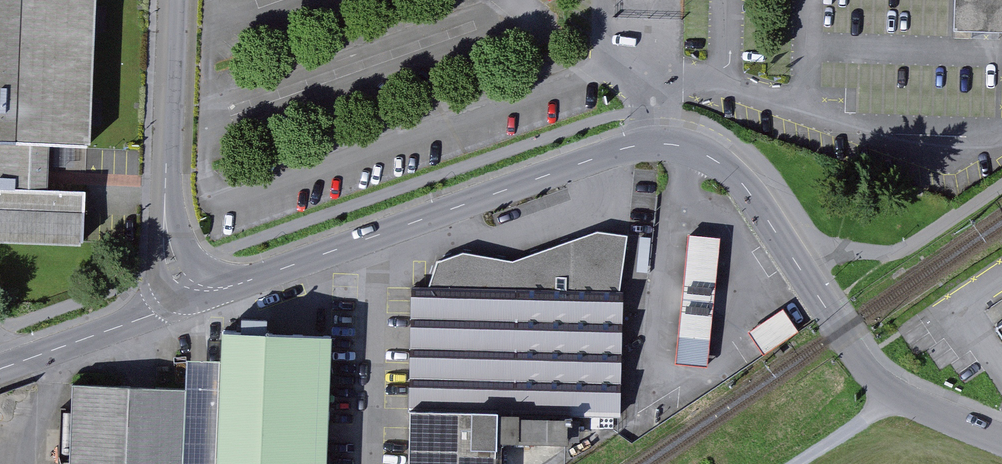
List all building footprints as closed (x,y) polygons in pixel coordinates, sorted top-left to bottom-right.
[(61,145),(106,146),(108,0),(0,0),(0,144),(61,145)] [(960,27),(1001,28),(1001,0),(960,0),(960,27)] [(0,144),(0,189),(61,190),(61,145),(0,144)] [(61,190),(0,189),(0,243),(97,245),(98,190),(61,190)] [(723,237),(691,233),(690,248),(687,274),(682,324),(679,352),(678,362),(710,365),(711,355),(714,326),(719,276),(722,251),(723,237)] [(502,438),(617,440),(616,414),(626,414),(633,297),(625,296),(636,239),(605,235),(519,263),(470,256),(442,264),(434,283),(414,283),(410,463),(502,463),(502,438)] [(802,331),(787,308),(751,332),(766,354),(802,331)] [(73,382),(70,463),(331,463),(336,331),(219,327),(218,356),(190,355),(189,387),(73,382)]
